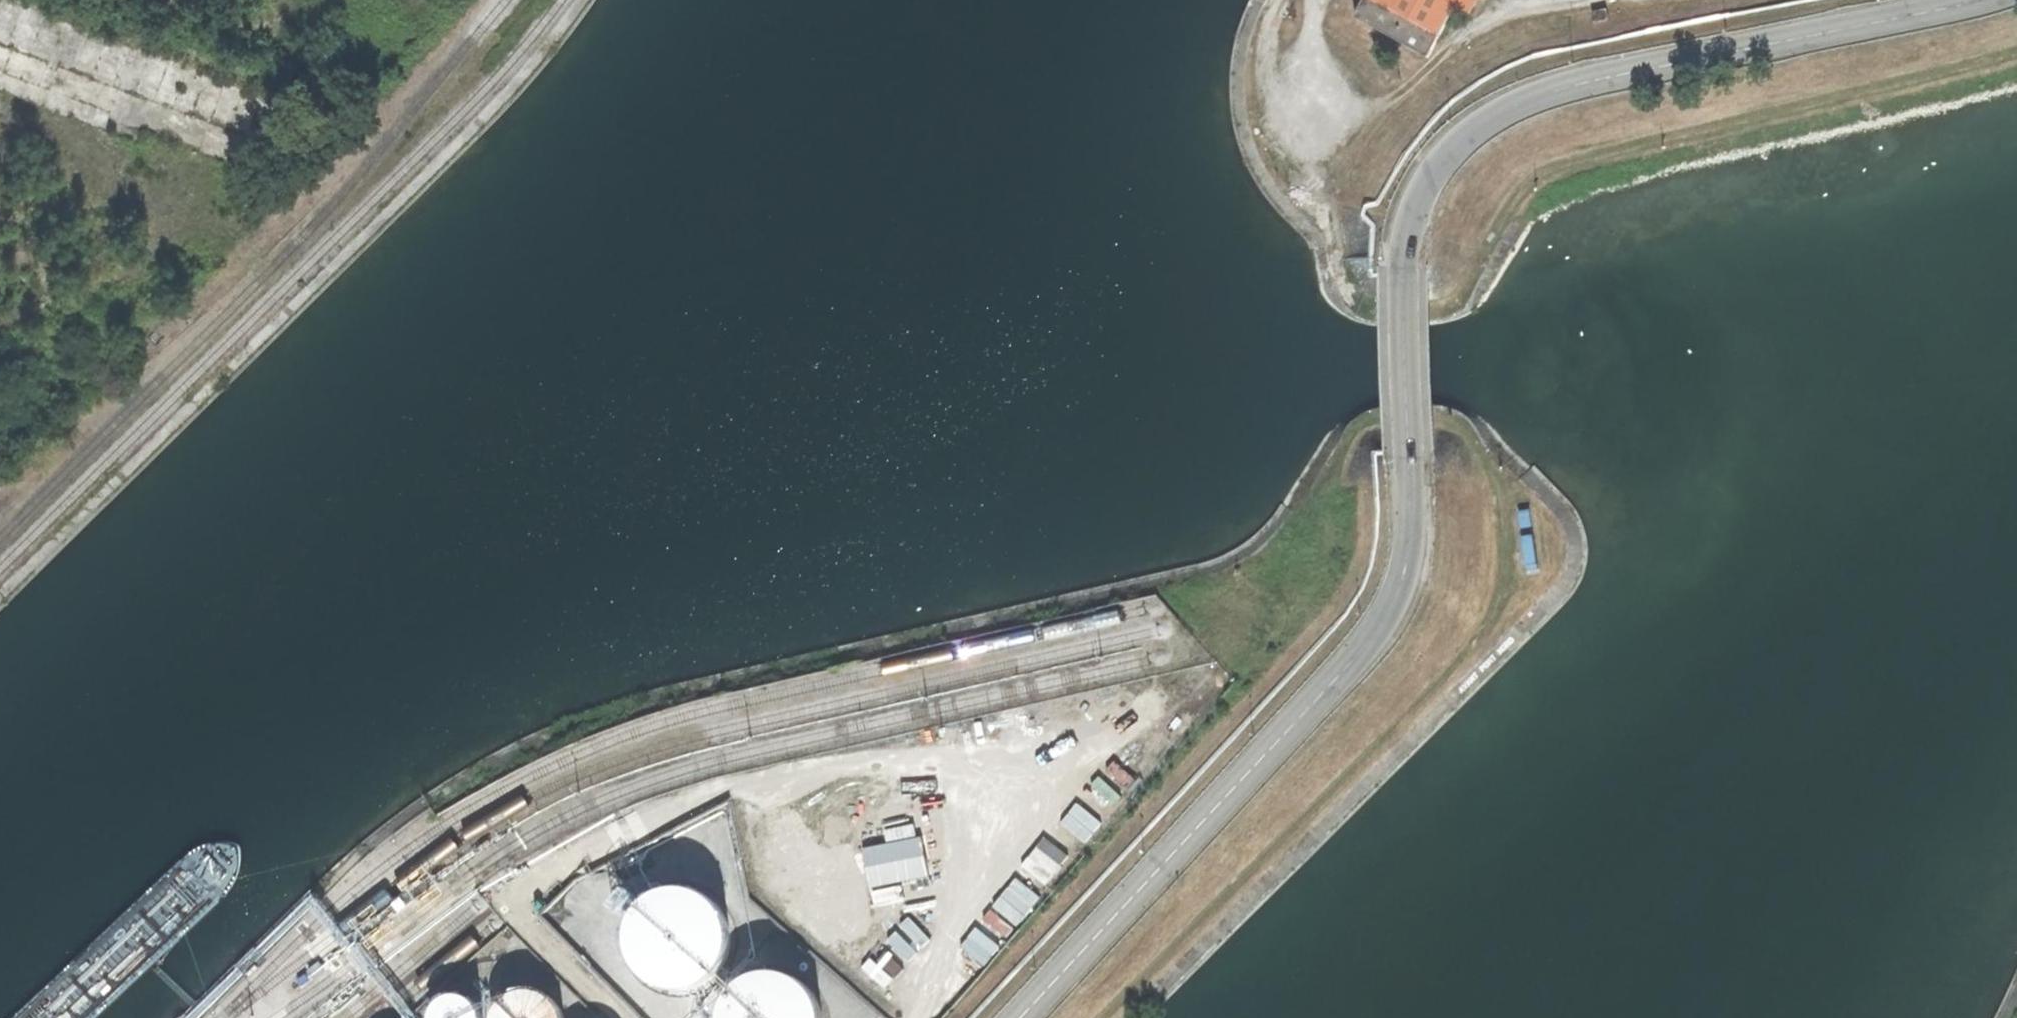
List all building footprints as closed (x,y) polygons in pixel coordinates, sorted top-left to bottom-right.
[(1427,60),(1456,6),(1471,14),(1478,0),(1366,0),(1355,22),(1427,60)] [(1599,9),(1600,18),(1613,16),(1612,7),(1599,9)] [(1027,863),(1053,880),(1065,861),(1040,844),(1027,863)] [(699,993),(715,982),(726,966),(730,946),(726,925),(715,909),(697,898),(679,894),(659,899),(643,909),(633,924),(628,945),(631,963),(643,981),(659,992),(679,996),(699,993)] [(976,925),(961,944),(986,964),(1001,945),(976,925)] [(517,983),(524,978),(528,972),(530,962),(528,954),(524,947),(516,942),(508,940),(498,942),(492,947),(488,952),(486,963),(487,970),(492,978),(498,983),(508,985),(517,983)] [(883,986),(903,972),(888,950),(868,964),(883,986)] [(820,1005),(809,990),(792,978),(773,975),(753,979),(737,990),(727,1005),(724,1017),(823,1017),(820,1005)] [(565,1014),(557,1001),(545,994),(532,991),(518,993),(506,1001),(498,1013),(497,1017),(566,1017),(565,1014)] [(472,1013),(464,1008),(456,1007),(446,1009),(440,1013),(437,1017),(475,1017),(472,1013)]
